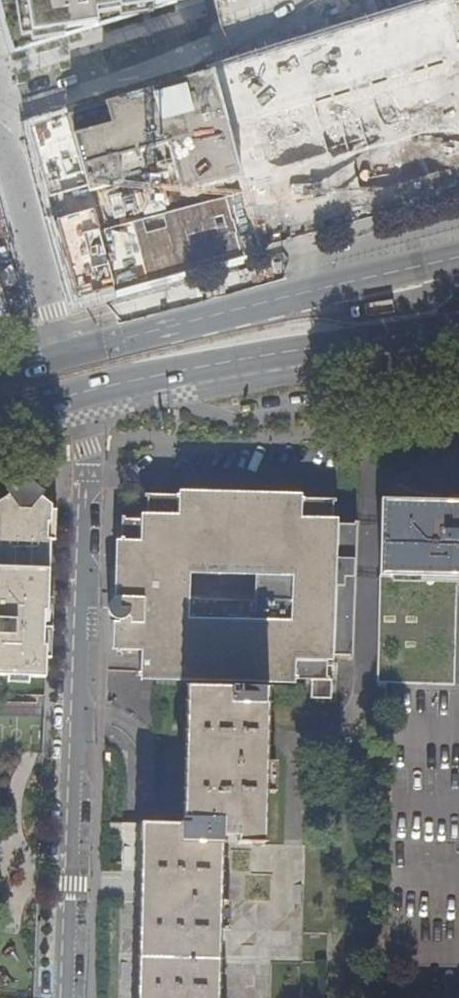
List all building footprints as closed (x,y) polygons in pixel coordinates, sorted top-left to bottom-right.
[(20,52),(191,0),(6,0),(20,52)] [(283,51),(312,158),(327,153),(328,159),(458,115),(458,0),(446,0),(283,51)] [(283,51),(212,72),(241,181),(312,158),(283,51)] [(0,504),(0,678),(44,680),(51,510),(40,501),(43,496),(29,485),(23,483),(18,485),(4,495),(7,500),(0,504)] [(119,649),(116,649),(116,652),(142,652),(142,677),(310,683),(310,701),(331,702),(331,681),(326,680),(327,657),(350,657),(355,528),(330,527),(331,502),(245,499),(174,497),(147,496),(146,522),(121,520),(120,598),(113,598),(113,601),(109,605),(109,609),(110,614),(113,618),(113,625),(119,625),(119,649)] [(376,577),(455,580),(458,580),(458,504),(377,501),(376,577)] [(373,684),(451,686),(455,580),(376,577),(373,684)] [(182,825),(181,838),(222,838),(237,838),(236,846),(264,846),(266,795),(275,795),(276,764),(266,764),(268,691),(186,689),(182,825)] [(222,846),(222,838),(181,838),(182,825),(152,824),(147,997),(211,997),(215,845),(222,846)]
